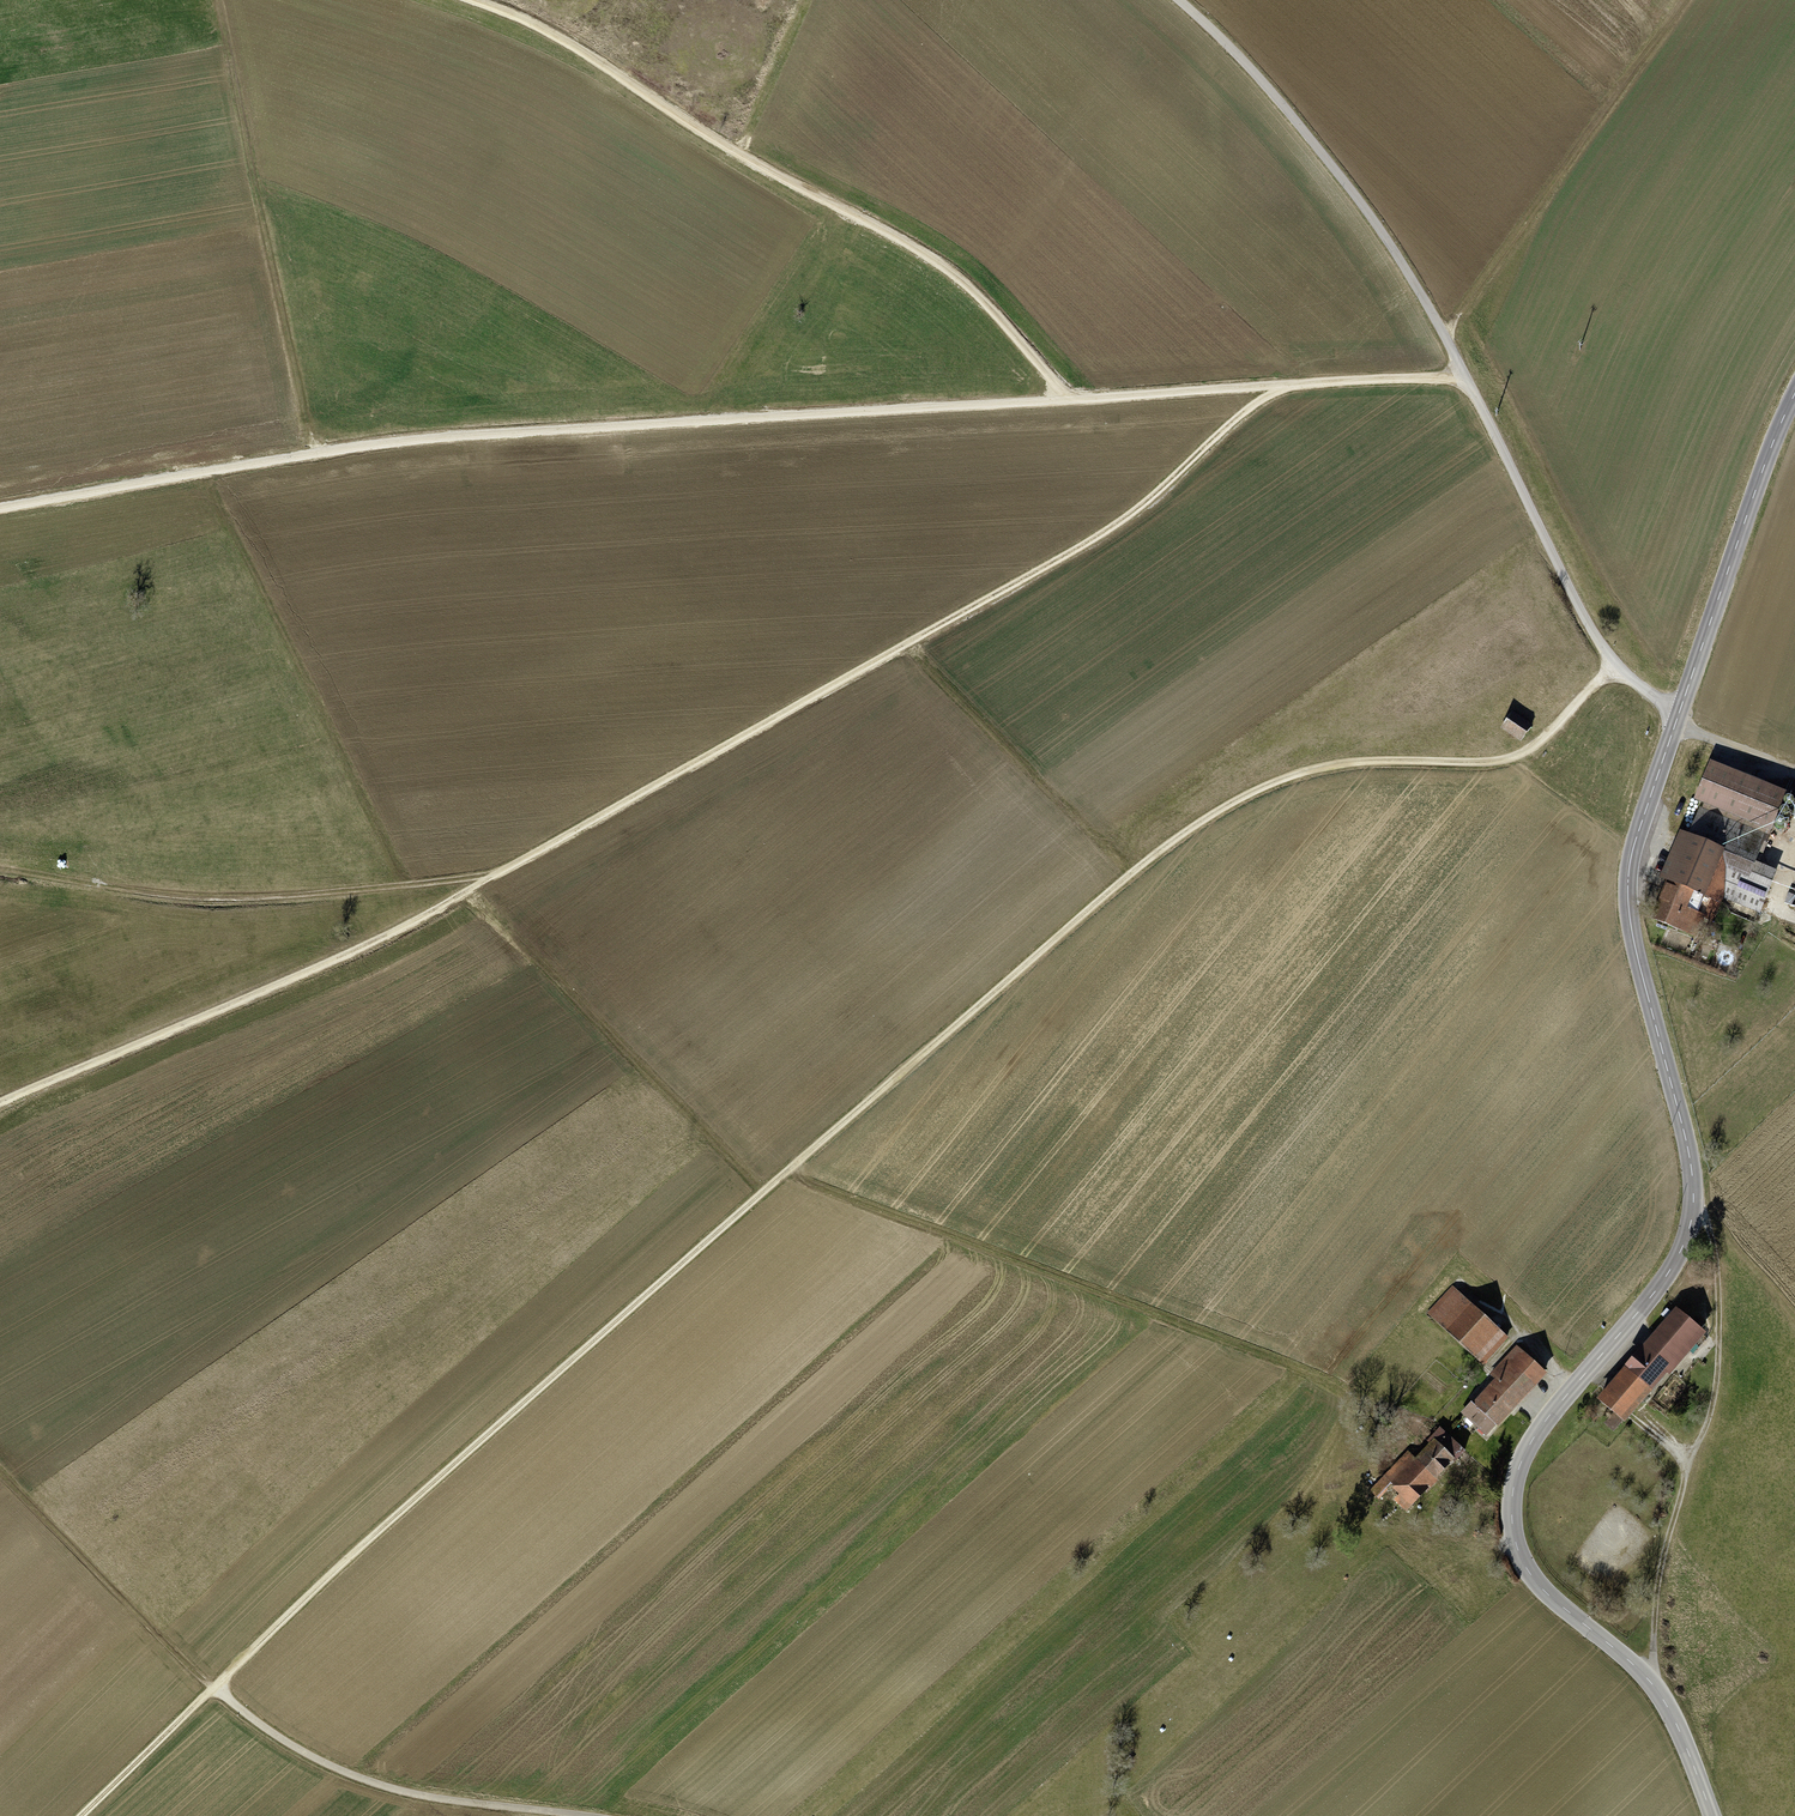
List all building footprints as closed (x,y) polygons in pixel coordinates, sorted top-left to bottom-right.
[(1513,713),(1501,729),(1522,744),(1528,736),(1534,727),(1513,713)] [(1693,802),(1771,834),(1787,795),(1710,763),(1693,802)] [(1794,807),(1794,804),(1794,803),(1794,800),(1791,799),(1787,800),(1786,803),(1787,807),(1791,808),(1794,807)] [(1767,834),(1699,807),(1688,837),(1679,833),(1660,881),(1667,884),(1653,921),(1693,937),(1701,918),(1712,923),(1719,905),(1721,905),(1723,899),(1760,914),(1777,872),(1755,863),(1767,834)] [(1786,819),(1790,818),(1791,814),(1790,811),(1786,810),(1783,811),(1782,814),(1783,818),(1786,819)] [(1782,830),(1785,828),(1786,825),(1785,822),(1782,820),(1779,822),(1777,825),(1778,828),(1782,830)] [(1455,1286),(1429,1313),(1488,1367),(1514,1339),(1455,1286)] [(1712,1333),(1681,1308),(1605,1400),(1635,1425),(1712,1333)] [(1553,1375),(1521,1345),(1493,1374),(1500,1381),(1468,1415),(1493,1438),(1502,1429),(1504,1431),(1522,1412),(1519,1410),(1553,1375)] [(1398,1501),(1412,1514),(1472,1450),(1448,1428),(1420,1458),(1411,1450),(1380,1483),(1388,1491),(1394,1485),(1404,1495),(1398,1501)]
